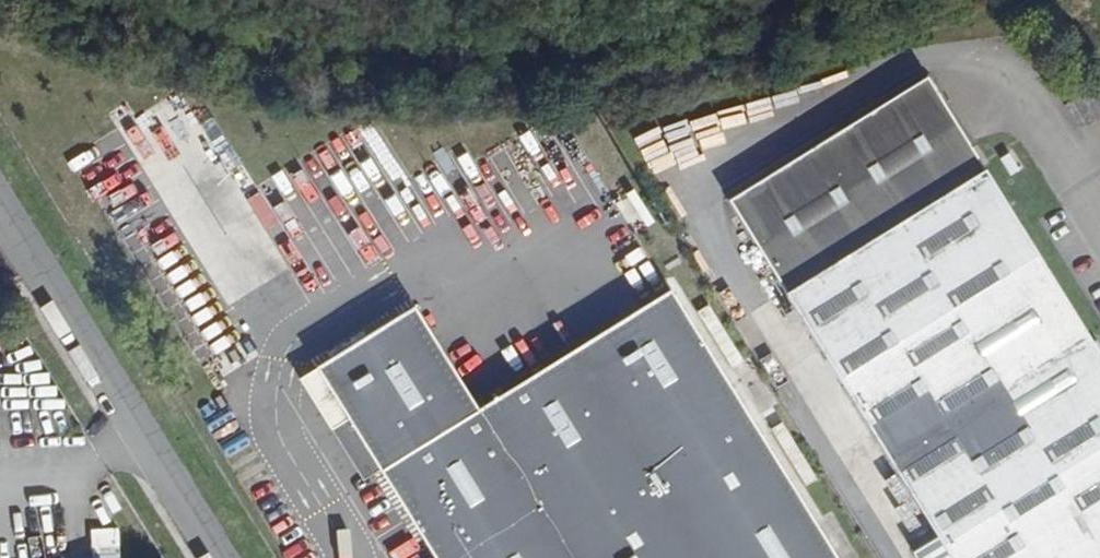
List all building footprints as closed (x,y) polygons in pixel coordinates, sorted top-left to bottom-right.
[(0,31),(0,121),(273,557),(878,557),(593,110),(521,119),(411,126),(269,112),(130,82),(19,42),(0,31)] [(927,78),(728,199),(864,418),(887,455),(937,535),(910,553),(914,557),(1099,557),(1099,359),(927,78)] [(850,427),(873,463),(887,455),(864,418),(850,427)] [(94,557),(118,557),(116,528),(91,529),(94,557)]
